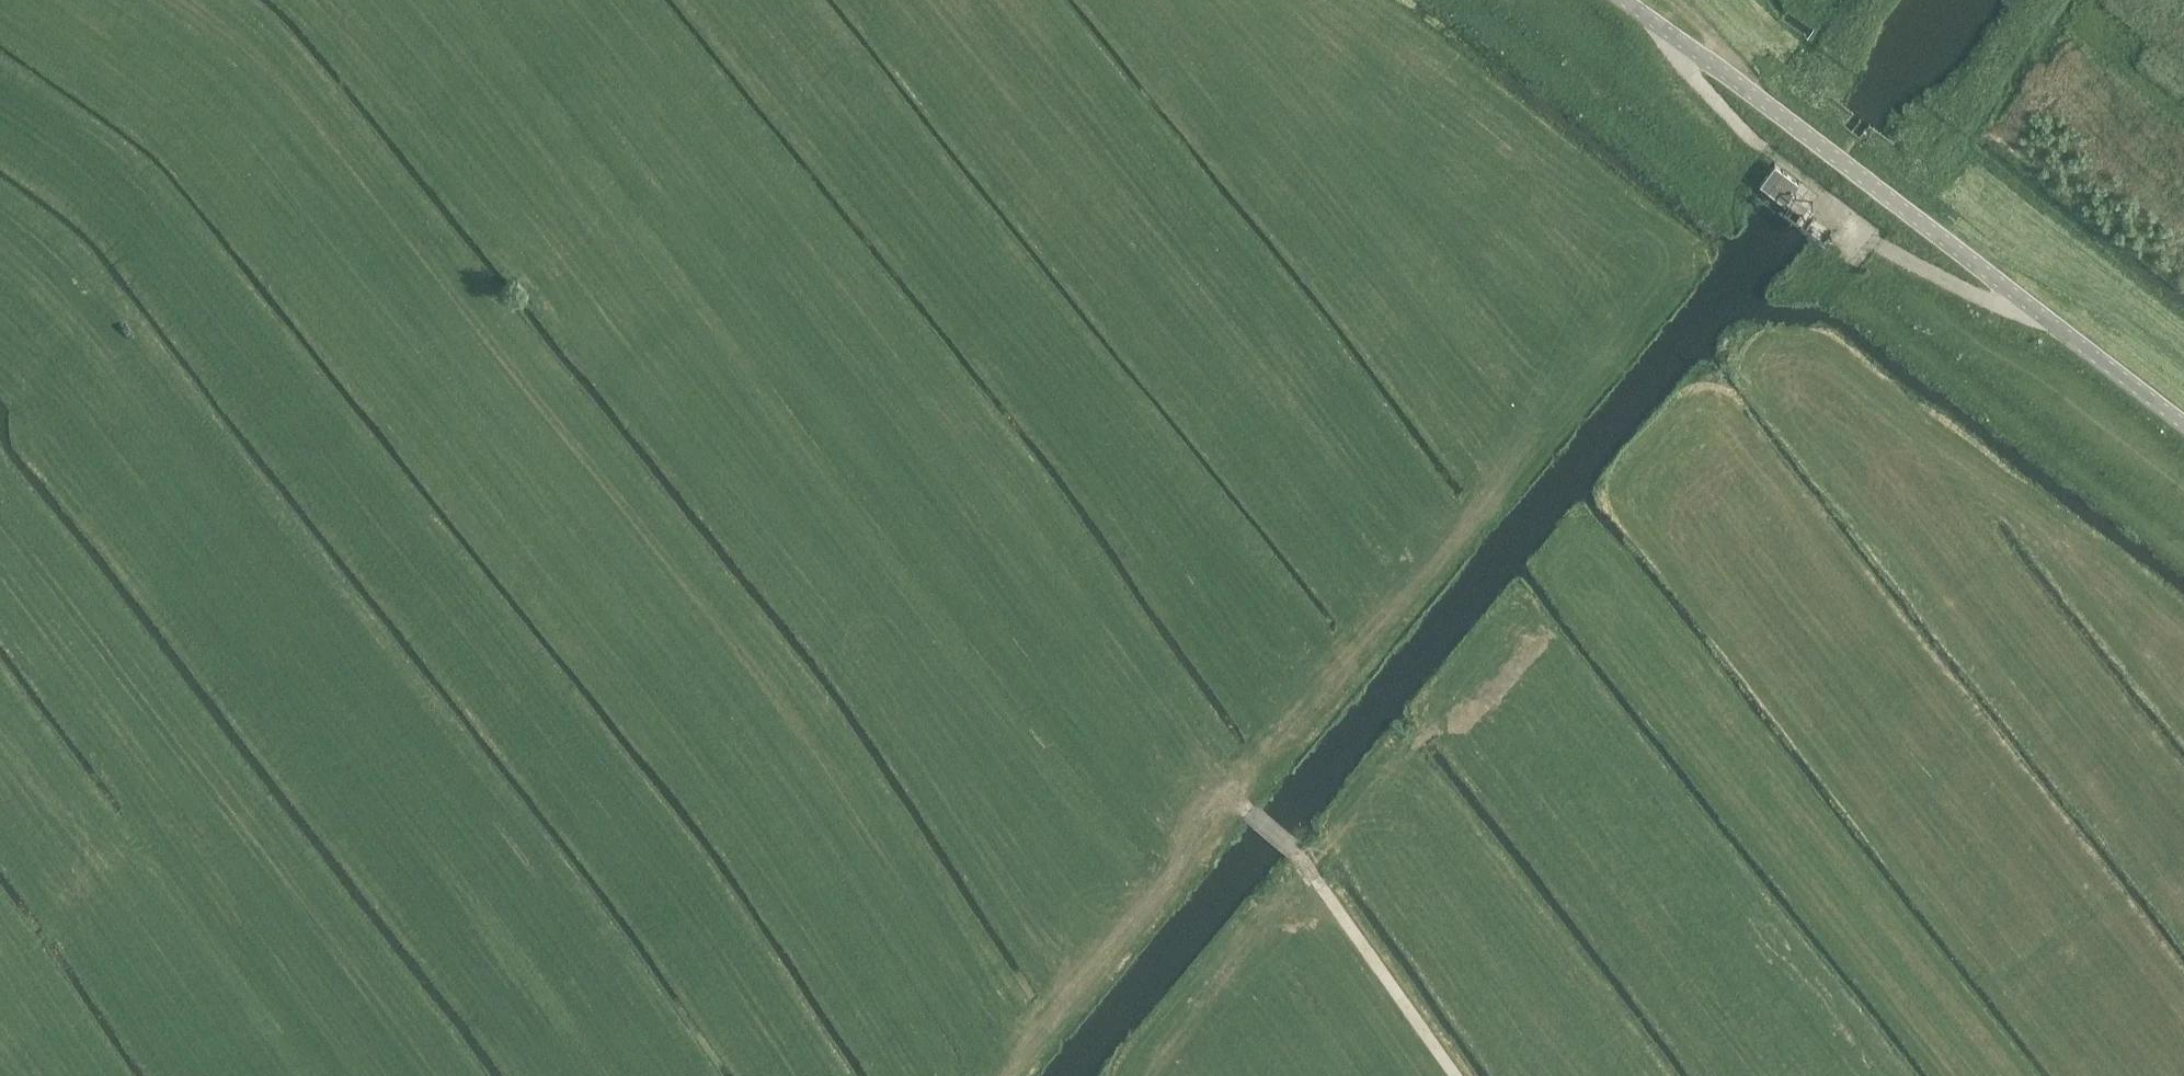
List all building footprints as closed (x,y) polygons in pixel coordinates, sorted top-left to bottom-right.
[(1774,164),(1760,183),(1771,192),(1785,202),(1800,183),(1774,164)]
